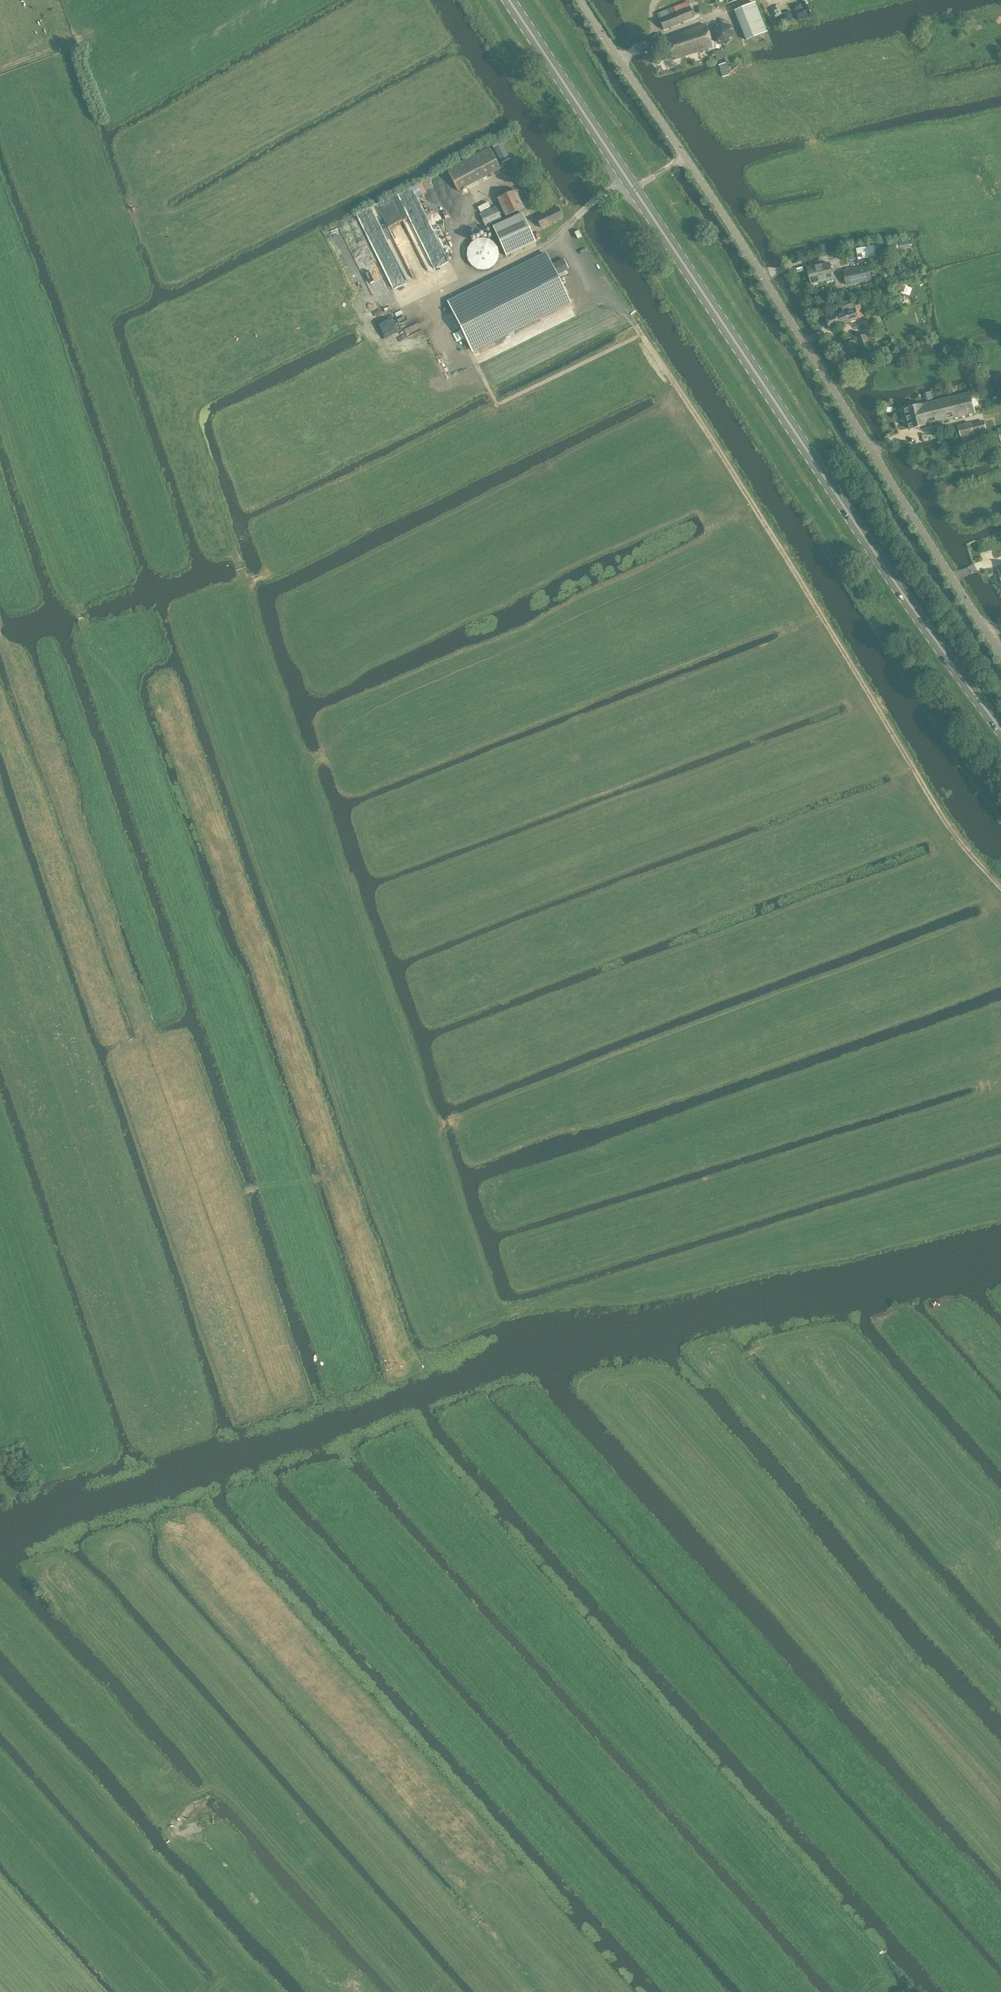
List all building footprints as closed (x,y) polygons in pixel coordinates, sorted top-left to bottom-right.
[(688,2),(657,14),(664,30),(695,18),(688,2)] [(754,3),(734,10),(746,40),(766,32),(754,3)] [(720,22),(712,31),(715,42),(726,45),(734,37),(731,25),(720,22)] [(706,25),(667,39),(673,59),(712,47),(706,25)] [(489,147),(447,169),(458,191),(501,169),(489,147)] [(516,189),(497,198),(505,217),(524,208),(516,189)] [(497,206),(479,213),(486,227),(495,223),(503,220),(497,206)] [(558,207),(536,217),(541,228),(563,217),(558,207)] [(523,213),(494,227),(502,245),(507,256),(512,254),(536,243),(533,235),(531,232),(523,213)] [(875,246),(857,250),(859,259),(877,255),(875,246)] [(545,252),(447,301),(473,351),(570,303),(556,274),(568,268),(563,259),(552,265),(545,252)] [(830,263),(808,267),(812,284),(834,279),(831,268),(830,263)] [(868,267),(845,272),(847,284),(871,279),(868,267)] [(876,314),(870,299),(863,301),(865,308),(864,309),(867,317),(876,314)] [(856,309),(854,304),(842,308),(843,313),(827,319),(830,330),(838,327),(864,318),(861,306),(856,308),(856,309)] [(872,351),(867,334),(856,338),(861,354),(872,351)] [(856,341),(846,344),(850,356),(860,352),(856,341)] [(968,363),(969,370),(983,368),(981,360),(968,363)] [(905,408),(910,429),(975,413),(970,393),(923,404),(905,408)] [(976,443),(975,439),(970,440),(969,436),(974,435),(974,433),(987,430),(985,421),(972,424),(972,423),(959,426),(964,446),(976,443)]
